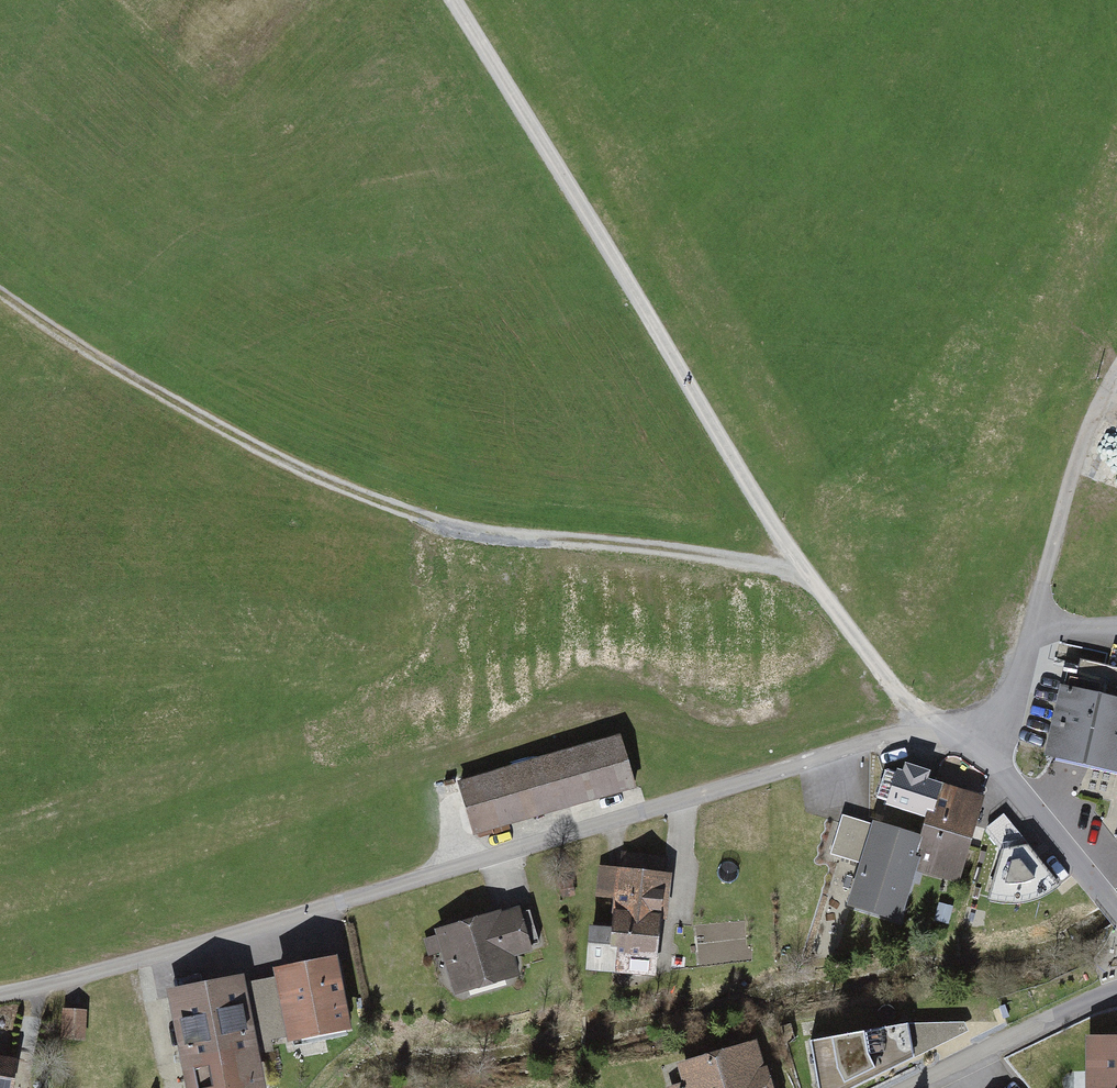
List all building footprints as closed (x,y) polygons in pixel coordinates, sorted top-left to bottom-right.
[(1082,657),(1078,672),(1070,670),(1066,684),(1059,682),(1043,751),(1116,769),(1116,665),(1082,657)] [(636,788),(620,731),(457,778),(474,835),(636,788)] [(925,833),(914,868),(959,881),(984,793),(927,777),(930,767),(906,760),(904,768),(898,766),(897,770),(886,767),(877,797),(886,799),(885,804),(924,816),(920,832),(925,833)] [(899,917),(914,868),(925,833),(920,832),(873,818),(872,822),(842,813),(830,852),(859,861),(847,901),(899,917)] [(1058,884),(1003,817),(982,832),(999,855),(992,891),(1005,896),(1019,899),(1034,897),(1058,884)] [(662,859),(610,854),(605,898),(617,899),(614,936),(599,934),(596,960),(652,965),(662,859)] [(526,948),(514,909),(501,913),(500,910),(439,930),(441,935),(429,939),(433,953),(445,950),(457,988),(515,969),(510,953),(526,948)] [(337,962),(280,975),(294,1039),(351,1027),(337,962)] [(238,984),(179,996),(196,1083),(255,1071),(238,984)] [(907,1007),(810,1021),(819,1080),(916,1066),(907,1007)] [(94,1015),(68,1015),(68,1045),(94,1046),(94,1015)] [(1092,1044),(1092,1087),(1116,1087),(1116,1044),(1092,1044)] [(675,1084),(676,1087),(767,1087),(755,1047),(684,1068),(687,1080),(675,1084)] [(34,1065),(0,1061),(0,1087),(32,1087),(34,1065)]
